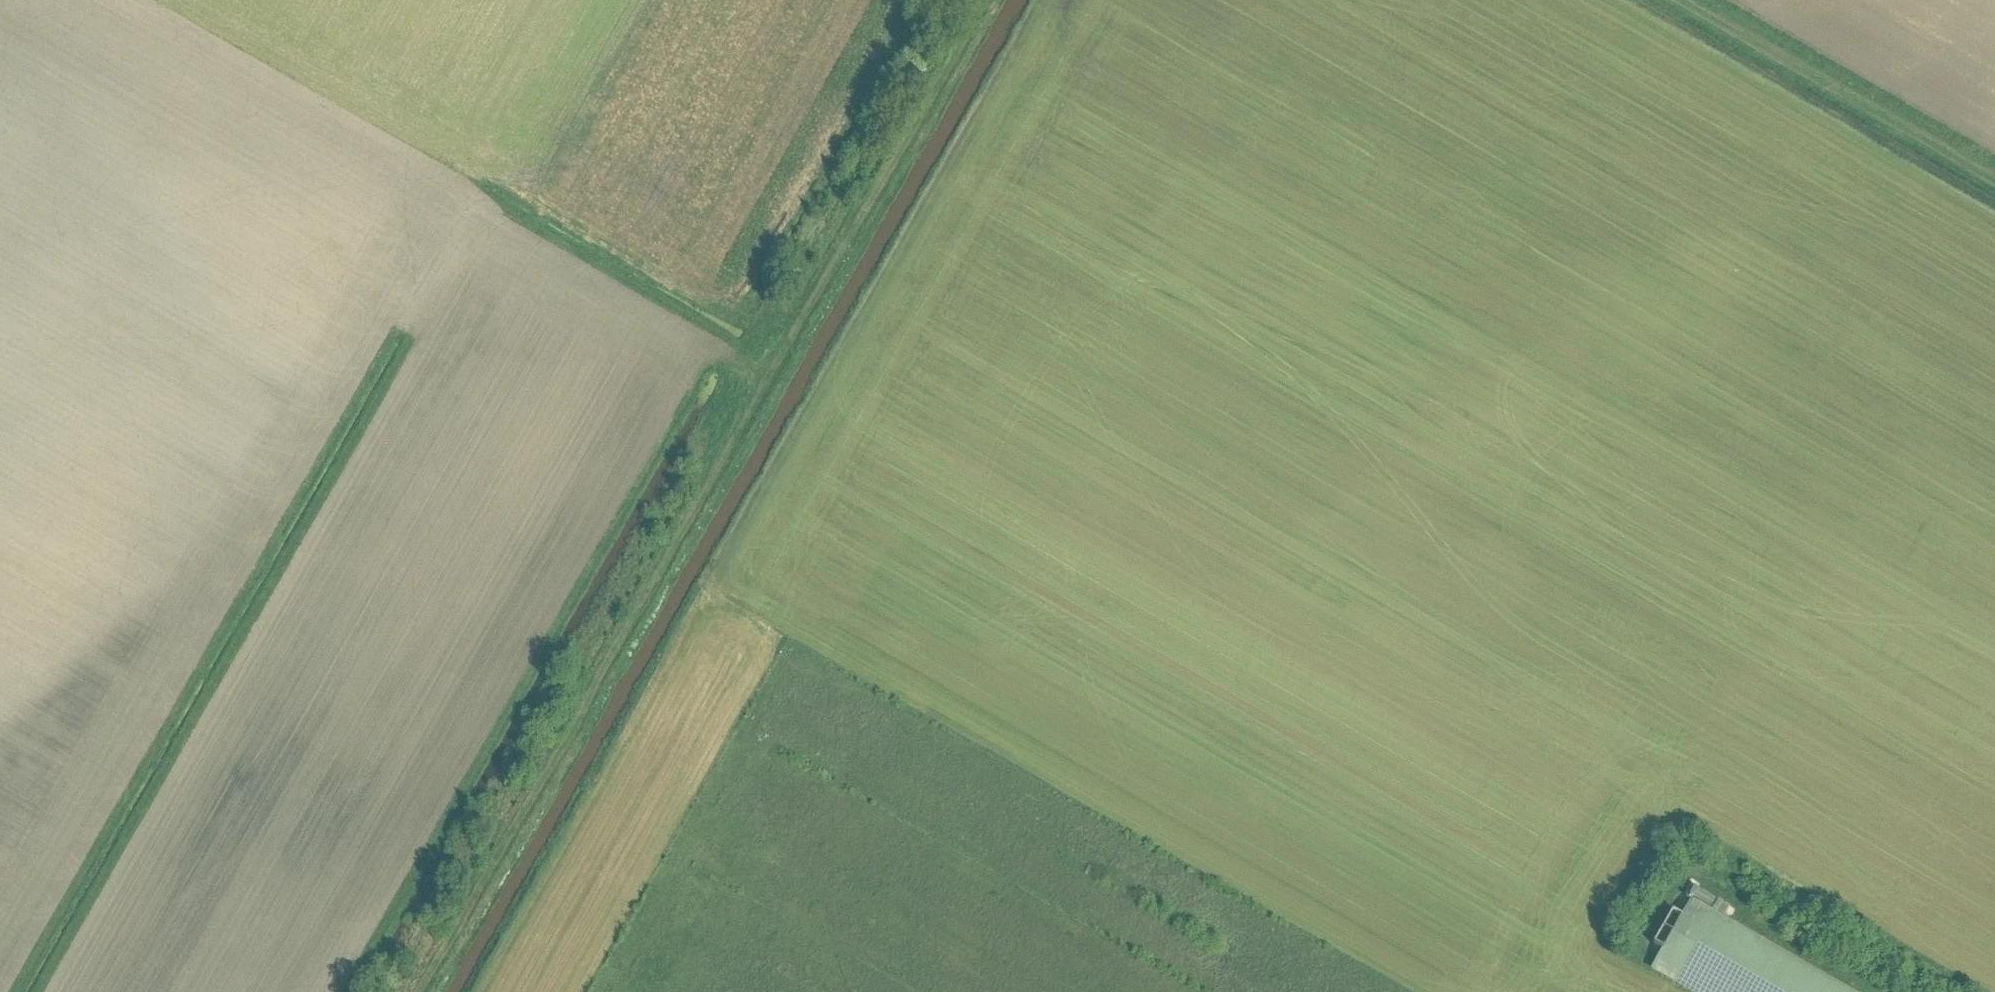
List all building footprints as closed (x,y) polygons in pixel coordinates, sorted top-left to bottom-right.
[(1690,909),(1651,977),(1677,991),(1835,991),(1690,909)]
